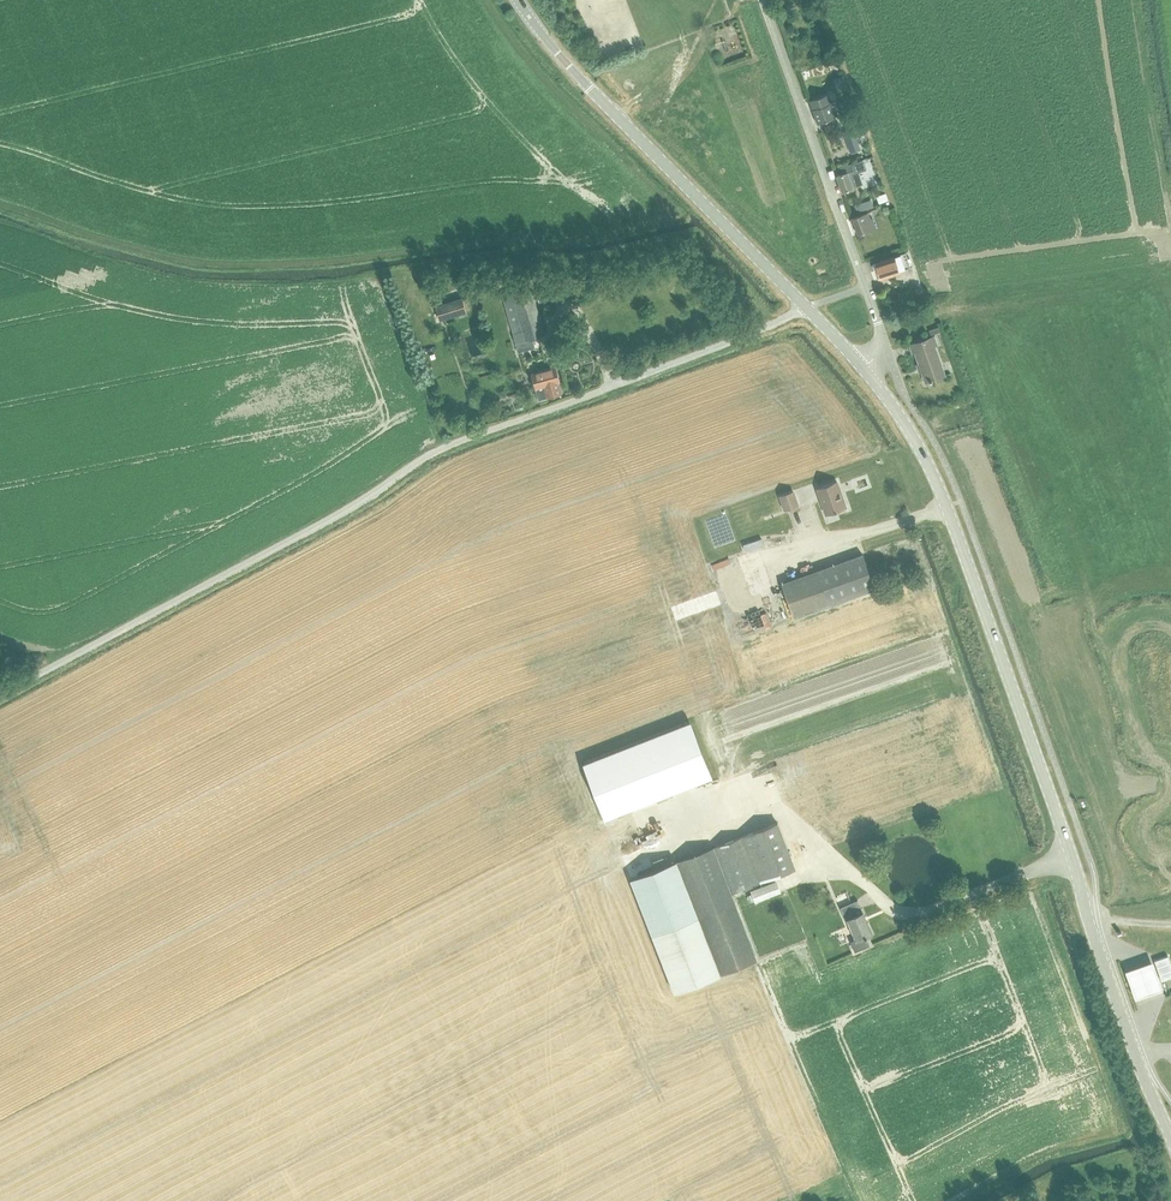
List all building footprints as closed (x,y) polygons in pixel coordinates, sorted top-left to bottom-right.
[(810,100),(818,122),(835,116),(827,94),(810,100)] [(845,103),(838,105),(841,115),(847,114),(845,103)] [(854,129),(843,132),(850,153),(861,149),(854,129)] [(841,174),(836,176),(842,191),(859,185),(863,184),(859,174),(858,171),(866,168),(863,159),(855,162),(838,167),(841,174)] [(886,193),(876,196),(879,203),(888,200),(886,193)] [(871,199),(855,204),(857,212),(874,207),(871,199)] [(868,212),(852,218),(858,234),(876,228),(872,218),(870,219),(868,212)] [(911,268),(905,252),(876,263),(881,278),(911,268)] [(502,294),(516,343),(544,335),(530,286),(502,294)] [(436,306),(440,319),(467,312),(463,298),(436,306)] [(915,352),(925,382),(945,375),(941,364),(939,365),(932,346),(936,344),(934,336),(910,344),(913,352),(915,352)] [(548,395),(548,396),(561,392),(558,381),(559,381),(555,367),(533,374),(537,387),(540,398),(548,395)] [(827,514),(846,507),(837,481),(817,488),(827,514)] [(785,510),(798,506),(793,491),(780,495),(785,510)] [(784,582),(796,616),(875,588),(863,554),(784,582)] [(688,722),(586,762),(607,818),(710,777),(688,722)] [(631,878),(653,935),(674,991),(757,959),(731,893),(795,868),(777,822),(677,860),(631,878)] [(763,886),(751,891),(755,902),(780,892),(776,881),(763,886)] [(864,936),(872,933),(857,899),(839,907),(845,920),(848,918),(856,937),(849,940),(853,949),(867,943),(863,935),(864,935),(864,936)] [(1168,955),(1154,960),(1161,981),(1170,977),(1170,964),(1168,955)] [(1152,959),(1124,969),(1133,996),(1161,986),(1152,959)]
